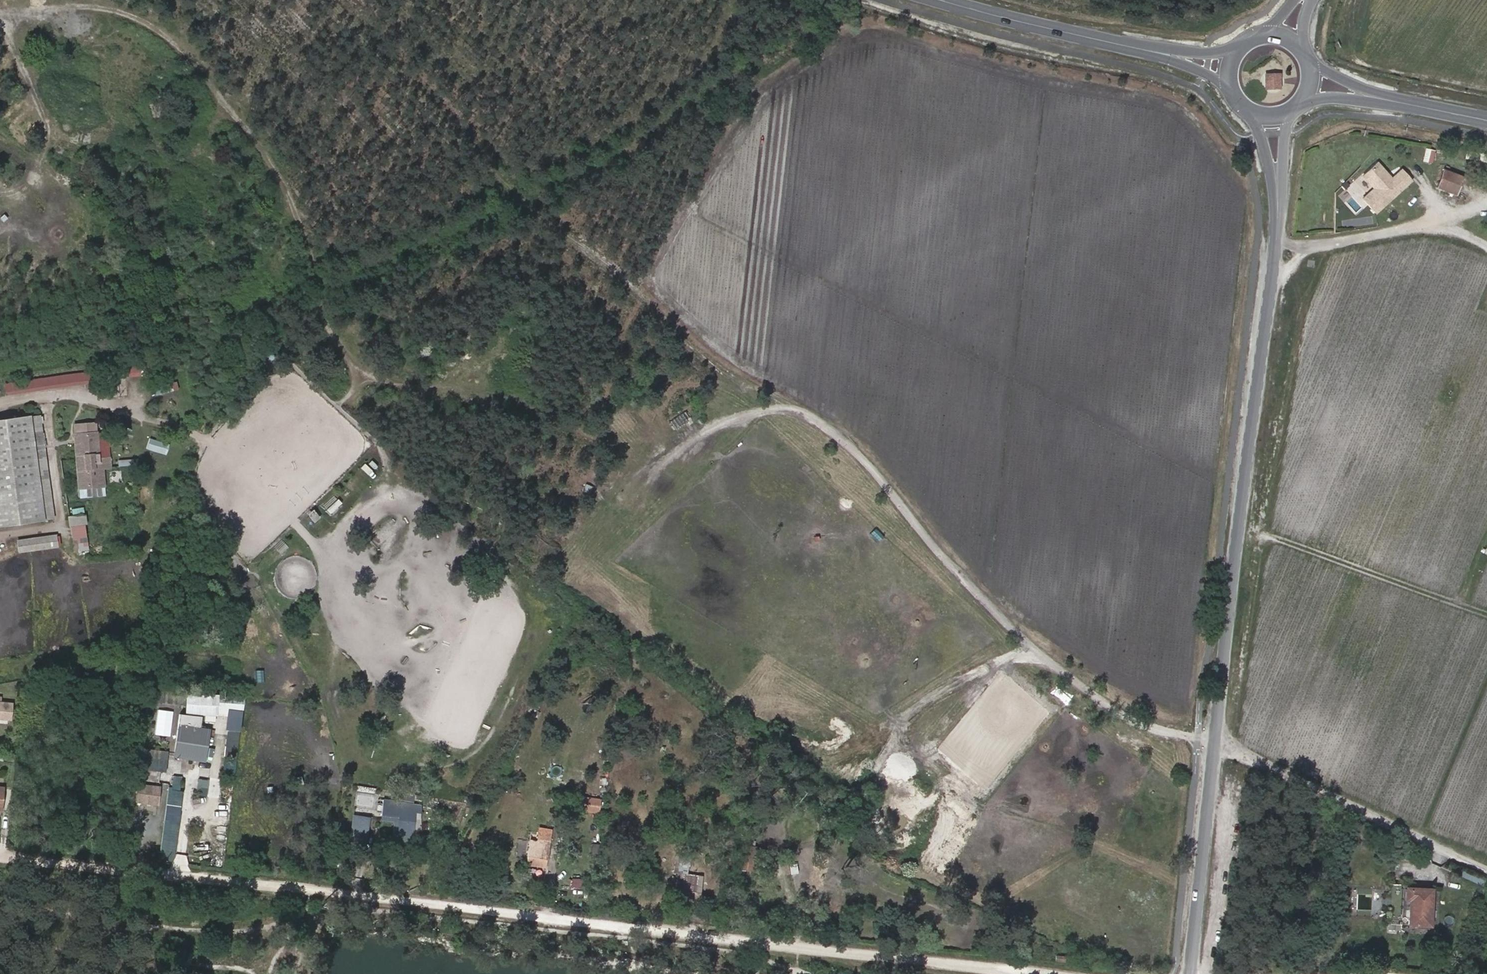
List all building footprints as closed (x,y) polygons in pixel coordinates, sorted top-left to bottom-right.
[(1280,70),(1263,72),(1265,89),(1282,87),(1280,70)] [(1377,162),(1362,175),(1373,188),(1362,198),(1374,212),(1411,181),(1401,169),(1391,178),(1389,177),(1388,178),(1384,174),(1384,171),(1377,162)] [(1462,177),(1443,171),(1437,187),(1444,189),(1456,194),(1462,177)] [(158,361),(123,366),(124,373),(159,368),(158,361)] [(4,383),(5,391),(84,379),(85,382),(97,380),(95,369),(4,383)] [(176,378),(154,385),(158,394),(179,387),(176,378)] [(29,415),(38,484),(43,518),(50,517),(40,448),(43,447),(38,413),(29,415)] [(29,415),(0,419),(0,525),(43,518),(38,484),(29,415)] [(73,424),(78,488),(101,486),(100,467),(107,467),(106,457),(97,458),(94,422),(73,424)] [(167,452),(169,441),(149,438),(147,449),(167,452)] [(82,526),(82,516),(68,517),(69,527),(82,526)] [(55,535),(16,540),(17,549),(57,544),(55,535)] [(182,693),(150,689),(148,703),(156,704),(156,699),(181,702),(182,693)] [(216,704),(217,695),(202,694),(201,703),(216,704)] [(9,718),(11,704),(0,703),(0,718),(9,718)] [(181,717),(176,751),(201,755),(205,731),(198,730),(200,720),(181,717)] [(142,749),(139,768),(165,772),(167,752),(142,749)] [(172,776),(171,790),(178,791),(180,777),(172,776)] [(199,777),(198,793),(208,794),(210,778),(199,777)] [(135,782),(134,803),(159,805),(160,784),(135,782)] [(600,811),(601,796),(580,794),(578,809),(600,811)] [(398,818),(396,837),(398,838),(403,839),(412,840),(412,836),(414,812),(419,813),(420,806),(395,804),(396,801),(382,800),(380,816),(398,818)] [(365,840),(367,817),(352,816),(350,831),(353,832),(353,840),(365,840)] [(530,841),(528,855),(546,857),(548,844),(530,841)] [(710,849),(708,862),(715,863),(717,850),(710,849)] [(741,869),(751,870),(754,850),(744,849),(741,869)] [(679,873),(678,873),(675,892),(683,893),(683,895),(683,896),(699,898),(701,876),(686,874),(687,867),(689,867),(690,856),(681,855),(679,873)] [(571,897),(591,897),(591,888),(582,888),(582,879),(571,878),(571,897)] [(1430,889),(1405,888),(1404,924),(1429,926),(1430,889)]
